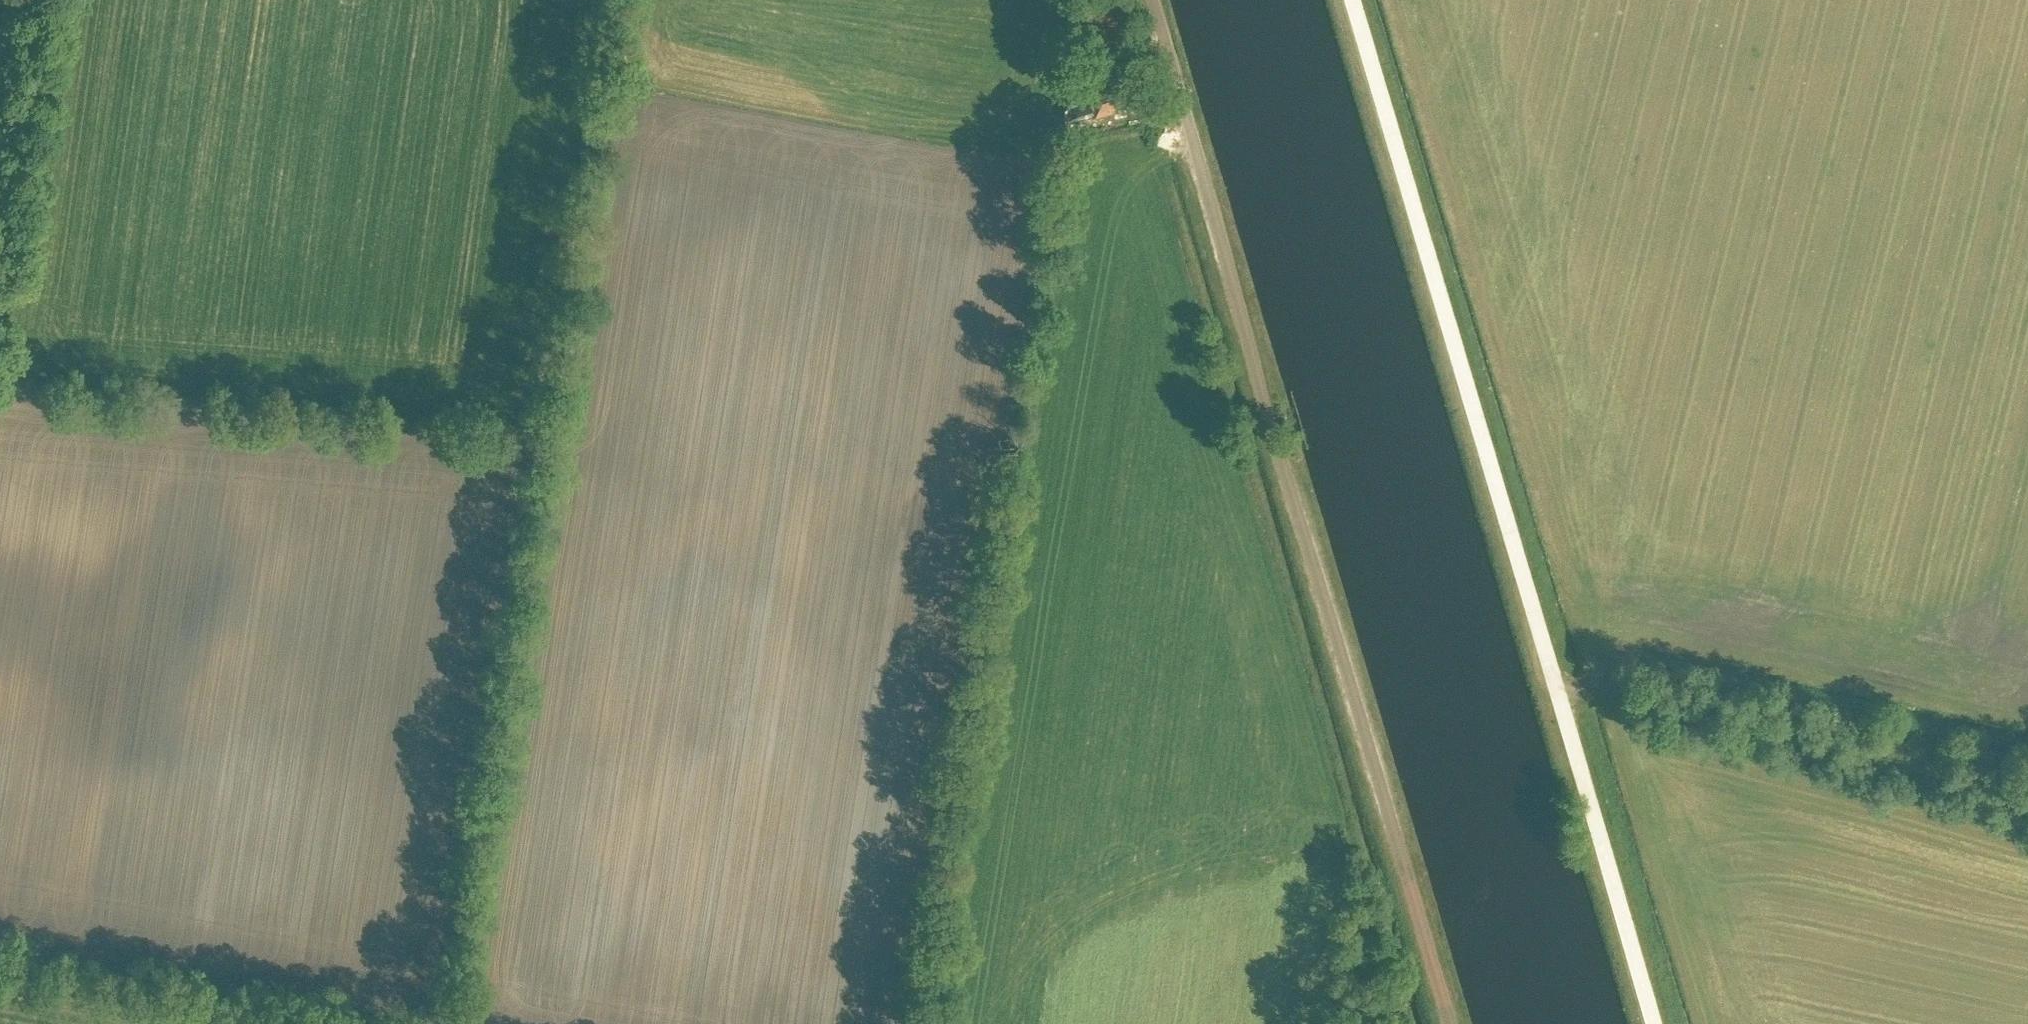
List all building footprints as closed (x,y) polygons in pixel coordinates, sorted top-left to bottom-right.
[(1110,107),(1133,100),(1126,79),(1087,90),(1095,116),(1111,111),(1110,107)]
